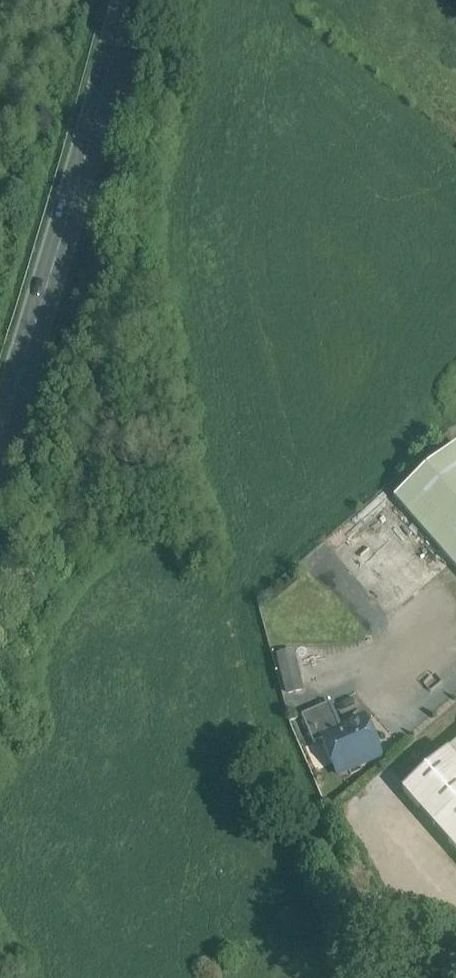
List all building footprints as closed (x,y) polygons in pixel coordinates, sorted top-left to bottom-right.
[(395,501),(455,571),(455,447),(395,501)] [(294,651),(276,656),(287,696),(305,691),(294,651)] [(330,707),(302,718),(314,746),(324,742),(324,741),(341,733),(330,707)] [(341,733),(324,741),(324,742),(326,746),(324,751),(331,766),(336,768),(339,774),(379,756),(365,723),(341,733)] [(448,754),(403,793),(455,854),(455,762),(448,754)]
